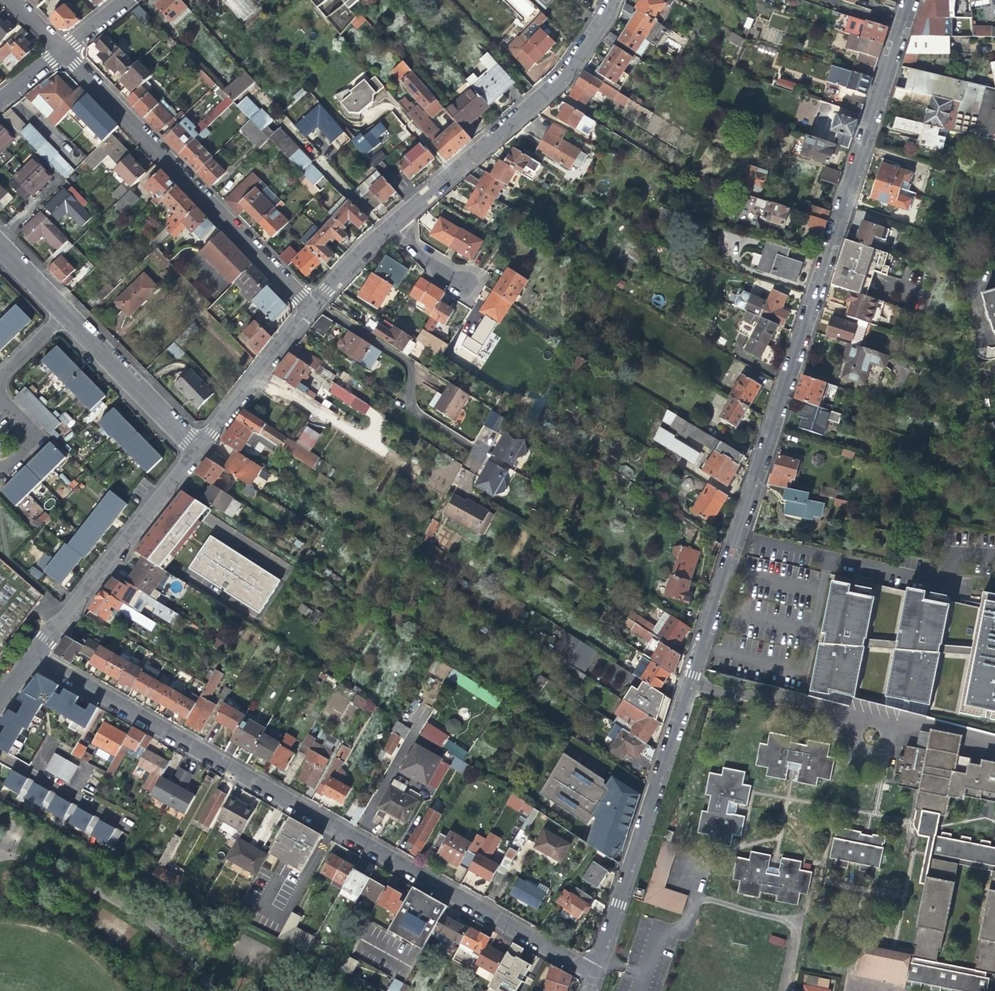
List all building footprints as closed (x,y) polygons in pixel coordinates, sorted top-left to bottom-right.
[(33,4),(38,9),(47,0),(29,0),(33,4)] [(172,22),(187,8),(180,0),(165,0),(157,8),(161,13),(166,18),(171,23),(172,22)] [(324,17),(340,36),(355,18),(348,8),(359,0),(310,0),(324,17)] [(538,10),(528,0),(506,0),(526,21),(538,10)] [(668,0),(648,0),(646,4),(642,1),(636,10),(655,21),(668,0)] [(669,0),(668,0),(655,21),(660,24),(673,2),(669,0)] [(918,21),(952,20),(955,20),(955,10),(956,0),(938,0),(928,2),(926,2),(924,3),(922,8),(918,21)] [(971,9),(993,4),(994,6),(994,0),(970,0),(971,9)] [(894,13),(896,4),(889,2),(885,3),(883,9),(894,13)] [(662,26),(660,24),(655,21),(636,10),(626,4),(623,11),(634,17),(633,19),(627,28),(646,40),(651,43),(662,26)] [(64,6),(49,21),(54,26),(58,31),(60,31),(67,30),(79,21),(64,6)] [(190,11),(187,8),(172,22),(175,25),(190,11)] [(556,43),(554,41),(557,38),(542,24),(547,19),(542,12),(519,38),(516,37),(505,47),(527,70),(534,62),(536,64),(552,47),(556,43)] [(162,22),(166,18),(161,13),(157,16),(162,22)] [(0,17),(0,41),(12,29),(5,22),(0,17)] [(748,34),(754,20),(750,17),(747,24),(745,23),(742,31),(748,34)] [(862,40),(883,46),(885,39),(888,30),(853,18),(847,35),(850,36),(862,40)] [(949,39),(952,39),(952,20),(918,21),(916,25),(912,38),(949,39)] [(637,53),(646,40),(627,28),(623,34),(620,40),(610,33),(607,38),(617,45),(619,42),(637,53)] [(994,39),(994,30),(987,30),(986,28),(972,28),(973,39),(994,39)] [(22,29),(18,34),(0,51),(0,62),(6,57),(15,67),(33,50),(27,44),(22,39),(27,34),(22,29)] [(728,40),(740,45),(743,37),(730,33),(728,40)] [(106,34),(94,45),(101,51),(96,55),(107,66),(115,74),(118,71),(123,75),(135,64),(106,34)] [(861,55),(855,74),(872,80),(876,68),(883,46),(862,40),(850,36),(846,50),(861,55)] [(618,45),(617,45),(607,38),(603,43),(614,50),(611,55),(606,62),(624,73),(633,59),(616,48),(618,45)] [(912,38),(907,54),(918,54),(949,55),(949,39),(912,38)] [(913,70),(918,54),(907,54),(902,68),(912,70),(913,70)] [(474,75),(467,82),(474,89),(488,106),(501,95),(515,83),(488,55),(481,61),(491,72),(480,82),(474,75)] [(125,84),(133,93),(146,82),(151,77),(138,61),(135,64),(123,75),(119,80),(125,84)] [(198,67),(193,62),(189,65),(194,70),(198,67)] [(613,90),(624,73),(606,62),(602,68),(599,73),(597,71),(593,78),(612,90),(613,90)] [(404,64),(399,68),(406,75),(403,77),(406,79),(401,84),(432,119),(435,116),(438,114),(440,115),(445,110),(404,64)] [(194,71),(204,81),(208,77),(198,67),(194,70),(194,71)] [(830,83),(867,96),(869,88),(872,80),(855,74),(846,71),(835,68),(830,83)] [(909,79),(905,91),(909,92),(960,103),(966,83),(913,70),(912,70),(909,79)] [(223,92),(227,97),(233,103),(243,92),(254,82),(245,72),(223,92)] [(650,119),(653,114),(651,113),(618,93),(613,90),(612,90),(593,78),(585,73),(581,79),(570,98),(585,107),(592,95),(595,97),(599,91),(614,100),(625,107),(628,102),(632,104),(630,108),(650,119)] [(630,76),(624,73),(613,90),(618,93),(630,76)] [(215,85),(208,77),(204,81),(211,89),(215,85)] [(374,96),(384,87),(375,77),(367,83),(361,88),(359,85),(351,92),(352,94),(341,104),(349,113),(359,114),(373,102),(374,96)] [(44,91),(39,86),(25,98),(47,120),(73,95),(57,79),(54,82),(44,91)] [(797,93),(799,87),(774,79),(772,85),(797,93)] [(163,100),(153,89),(146,82),(133,93),(126,100),(136,110),(144,118),(158,105),(162,101),(163,100)] [(966,83),(960,103),(951,131),(968,135),(994,140),(994,133),(976,131),(983,105),(993,108),(994,102),(994,90),(966,83)] [(352,94),(351,92),(348,89),(334,96),(341,104),(352,94)] [(457,123),(461,128),(473,117),(477,113),(479,116),(489,107),(488,106),(474,89),(447,113),(457,123)] [(892,100),(905,103),(909,92),(905,91),(895,89),(892,100)] [(248,97),(243,92),(233,103),(238,108),(248,97)] [(909,92),(905,103),(929,109),(928,113),(924,126),(938,128),(951,131),(960,103),(909,92)] [(253,93),(248,97),(238,108),(241,111),(251,121),(262,133),(268,128),(279,117),(269,105),(266,107),(253,93)] [(73,95),(47,120),(55,127),(68,115),(80,103),(73,95)] [(80,103),(68,115),(83,130),(103,112),(92,101),(87,96),(80,103)] [(227,97),(198,124),(204,130),(206,128),(216,119),(233,103),(227,97)] [(398,104),(403,109),(408,105),(403,99),(398,104)] [(176,116),(162,101),(158,105),(172,119),(176,116)] [(851,102),(848,111),(860,115),(864,106),(851,102)] [(993,108),(983,105),(976,131),(994,133),(994,102),(993,108)] [(321,104),(296,127),(304,135),(311,129),(316,124),(329,138),(342,127),(321,104)] [(433,144),(444,134),(438,128),(437,129),(418,107),(415,109),(410,104),(409,105),(408,105),(403,109),(433,144)] [(158,133),(166,125),(172,119),(158,105),(144,118),(151,126),(158,133)] [(596,124),(566,106),(563,111),(557,120),(576,131),(576,130),(588,137),(596,124)] [(716,125),(723,111),(716,108),(710,122),(716,125)] [(181,111),(176,116),(172,119),(166,125),(167,125),(170,128),(184,114),(181,111)] [(114,123),(103,112),(83,130),(99,147),(111,135),(118,128),(114,123)] [(839,135),(835,147),(839,148),(849,151),(856,128),(858,122),(837,115),(831,132),(839,135)] [(7,121),(20,135),(26,130),(12,116),(7,121)] [(782,120),(779,129),(788,132),(791,124),(782,120)] [(936,137),(938,128),(924,126),(896,120),(894,129),(901,131),(922,136),(920,145),(942,150),(944,139),(936,137)] [(3,150),(14,139),(15,140),(20,135),(7,121),(3,124),(1,126),(0,125),(0,146),(3,150)] [(259,149),(269,140),(262,133),(251,121),(241,130),(259,149)] [(184,122),(180,125),(188,134),(192,130),(184,122)] [(360,134),(354,139),(351,142),(364,157),(381,142),(377,138),(382,134),(387,130),(380,123),(363,137),(360,134)] [(451,128),(466,145),(469,142),(472,140),(461,128),(457,123),(455,125),(451,128)] [(204,130),(198,124),(192,130),(188,134),(180,125),(175,131),(167,138),(165,140),(171,146),(179,154),(194,139),(200,134),(204,130)] [(26,130),(20,135),(26,140),(37,153),(47,144),(30,126),(26,130)] [(570,171),(581,154),(561,142),(567,134),(553,126),(545,139),(537,151),(570,171)] [(210,134),(206,128),(204,130),(200,134),(205,139),(210,134)] [(275,135),(268,128),(262,133),(269,140),(275,135)] [(345,128),(342,131),(351,142),(354,139),(345,128)] [(459,151),(466,145),(451,128),(444,134),(433,144),(447,161),(459,151)] [(172,129),(165,135),(167,138),(175,131),(172,129)] [(280,130),(275,135),(269,140),(287,159),(301,172),(311,163),(304,156),(280,130)] [(199,144),(205,139),(200,134),(194,139),(199,144)] [(108,157),(118,167),(124,161),(129,156),(131,155),(122,146),(111,135),(99,147),(84,162),(93,171),(108,157)] [(837,152),(839,148),(835,147),(808,138),(802,156),(828,165),(830,160),(833,151),(837,152)] [(212,158),(199,144),(194,139),(179,154),(189,164),(197,173),(212,159),(212,158)] [(47,144),(37,153),(40,155),(48,164),(57,156),(58,155),(47,144)] [(434,160),(421,145),(397,166),(404,173),(411,181),(423,170),(434,160)] [(374,165),(386,157),(382,150),(370,158),(374,165)] [(516,172),(522,175),(526,169),(535,174),(540,166),(514,150),(510,156),(504,165),(516,172)] [(36,164),(26,173),(41,188),(51,178),(48,174),(50,173),(54,169),(48,164),(40,155),(33,161),(36,164)] [(73,172),(57,156),(48,164),(54,169),(55,170),(64,180),(73,172)] [(124,161),(118,167),(115,170),(132,188),(146,174),(140,168),(129,156),(124,161)] [(226,173),(212,159),(197,173),(205,181),(211,187),(226,173)] [(496,168),(491,176),(504,184),(507,186),(516,172),(504,165),(500,162),(496,168)] [(307,179),(317,170),(311,164),(302,173),(307,178),(307,179)] [(881,165),(876,182),(901,190),(903,183),(908,184),(911,174),(895,169),(881,165)] [(766,173),(748,168),(742,186),(760,192),(766,173)] [(313,185),(323,176),(317,170),(307,179),(313,185)] [(352,191),(359,198),(383,178),(376,170),(375,171),(354,190),(352,191)] [(820,181),(837,187),(841,175),(825,170),(820,181)] [(151,204),(156,208),(162,201),(177,188),(166,177),(160,171),(144,187),(151,193),(153,191),(159,198),(157,200),(154,200),(151,204)] [(297,176),(303,182),(307,178),(302,173),(301,172),(297,176)] [(31,198),(41,188),(26,173),(15,183),(10,188),(24,202),(30,197),(31,198)] [(254,174),(225,202),(234,211),(262,183),(254,174)] [(482,183),(470,176),(464,181),(477,189),(494,199),(504,184),(491,176),(487,174),(483,180),(482,183)] [(330,183),(323,176),(313,185),(320,192),(330,183)] [(309,188),(313,185),(307,179),(307,178),(303,182),(309,188)] [(385,201),(395,192),(389,185),(383,178),(359,198),(371,213),(385,201)] [(251,214),(260,224),(282,203),(282,202),(278,197),(274,201),(264,191),(268,187),(263,182),(262,183),(234,211),(239,216),(246,209),(251,214)] [(899,197),(901,190),(876,182),(870,200),(880,203),(909,213),(913,201),(899,197)] [(119,201),(128,192),(122,186),(113,195),(119,201)] [(278,197),(268,187),(264,191),(274,201),(278,197)] [(162,201),(182,222),(197,208),(187,198),(177,188),(162,201)] [(88,204),(74,191),(73,189),(69,193),(67,195),(64,192),(46,210),(58,221),(67,213),(81,228),(90,220),(82,210),(88,204)] [(482,218),(494,199),(477,189),(472,198),(465,209),(482,218)] [(12,202),(0,190),(0,213),(12,202)] [(130,190),(128,192),(119,201),(114,206),(123,215),(139,199),(130,190)] [(328,212),(334,218),(350,203),(343,196),(328,212)] [(783,227),(788,210),(758,201),(756,208),(767,211),(764,221),(777,225),(783,227)] [(285,206),(282,203),(260,224),(265,229),(273,238),(289,223),(279,212),(285,206)] [(350,203),(334,218),(342,226),(347,221),(350,221),(359,229),(363,225),(367,222),(367,219),(350,203)] [(808,207),(805,216),(814,219),(826,223),(829,213),(808,207)] [(196,231),(203,238),(207,235),(215,227),(207,219),(197,208),(182,222),(194,234),(196,231)] [(57,262),(63,256),(73,247),(41,214),(23,232),(27,236),(35,244),(44,236),(58,251),(53,256),(57,262)] [(346,229),(342,226),(334,218),(321,232),(330,241),(333,243),(336,240),(343,246),(347,242),(349,239),(342,232),(346,229)] [(430,236),(449,247),(459,230),(441,219),(437,225),(430,236)] [(810,230),(822,234),(826,223),(814,219),(810,230)] [(858,236),(849,233),(846,240),(865,246),(870,248),(873,238),(885,242),(888,231),(862,222),(860,229),(858,236)] [(170,225),(169,225),(165,229),(168,232),(166,234),(168,236),(175,229),(170,225)] [(218,231),(215,227),(207,235),(210,239),(218,231)] [(461,228),(459,230),(449,247),(464,256),(470,260),(482,241),(461,228)] [(201,241),(203,238),(196,231),(194,234),(201,241)] [(232,284),(238,279),(240,278),(252,265),(237,249),(220,232),(200,251),(232,284)] [(304,242),(308,245),(317,236),(313,232),(304,242)] [(325,246),(330,241),(321,232),(317,236),(308,245),(306,247),(321,262),(324,264),(333,256),(327,250),(325,248),(325,246)] [(865,246),(846,240),(840,261),(838,268),(831,287),(850,293),(862,296),(865,286),(871,288),(873,280),(868,278),(871,270),(888,275),(894,256),(870,248),(865,246)] [(786,255),(788,250),(769,243),(759,272),(795,283),(801,265),(785,259),(786,255)] [(315,268),(321,262),(306,247),(292,262),(298,268),(306,276),(315,268)] [(162,271),(169,264),(167,262),(155,249),(147,256),(162,271)] [(750,263),(757,266),(761,256),(754,253),(750,263)] [(63,256),(57,262),(47,271),(56,280),(64,289),(74,279),(70,275),(76,270),(63,256)] [(387,257),(375,276),(393,287),(397,290),(408,271),(402,267),(387,257)] [(240,278),(238,279),(243,284),(246,287),(240,293),(251,304),(252,302),(266,289),(263,285),(267,281),(260,273),(252,265),(240,278)] [(501,282),(494,292),(512,304),(513,304),(528,281),(509,269),(501,282)] [(159,289),(144,274),(113,303),(124,314),(128,318),(159,289)] [(378,310),(393,287),(375,276),(373,275),(365,288),(359,298),(378,310)] [(409,295),(435,312),(441,303),(446,294),(428,283),(420,278),(409,295)] [(276,299),(266,289),(252,302),(272,321),(285,308),(276,299)] [(500,323),(512,304),(494,292),(487,305),(482,312),(500,323)] [(735,307),(746,312),(749,314),(778,327),(782,328),(789,313),(781,309),(783,303),(786,298),(773,292),(765,307),(749,300),(751,297),(744,293),(743,296),(741,296),(737,297),(734,304),(735,307)] [(862,296),(850,293),(847,303),(853,304),(851,309),(848,318),(858,321),(869,325),(878,328),(886,304),(862,296)] [(985,296),(994,332),(994,293),(985,296)] [(93,300),(83,308),(88,313),(97,304),(93,300)] [(450,308),(441,303),(435,312),(417,341),(442,357),(448,348),(431,337),(439,322),(445,326),(454,311),(450,308)] [(0,321),(0,351),(2,349),(13,338),(27,325),(31,321),(15,306),(0,321)] [(769,341),(778,327),(749,314),(738,332),(750,339),(743,351),(763,362),(771,349),(766,346),(769,341)] [(315,324),(311,328),(324,337),(334,323),(323,315),(315,324)] [(616,328),(598,317),(595,323),(612,333),(616,328)] [(260,318),(255,322),(271,338),(275,333),(260,318)] [(837,337),(852,342),(863,345),(869,325),(858,321),(856,327),(832,319),(829,326),(825,337),(836,341),(837,337)] [(267,344),(271,338),(255,322),(243,334),(246,337),(244,340),(248,344),(247,345),(258,355),(267,344)] [(193,323),(184,332),(189,338),(199,329),(193,323)] [(404,354),(410,345),(403,340),(404,337),(401,335),(396,336),(392,333),(381,326),(380,328),(375,335),(404,354)] [(396,328),(392,333),(396,336),(401,335),(404,337),(403,340),(410,345),(413,339),(396,328)] [(179,349),(189,338),(184,332),(173,343),(179,349)] [(338,351),(345,355),(370,371),(381,353),(357,337),(350,333),(345,340),(341,341),(338,346),(338,350),(338,351)] [(305,335),(300,342),(305,346),(310,339),(305,335)] [(183,353),(179,349),(173,343),(166,349),(176,359),(183,353)] [(309,349),(299,343),(297,346),(307,353),(309,349)] [(888,357),(861,349),(851,345),(849,345),(847,351),(846,356),(849,357),(848,360),(868,366),(869,363),(884,368),(888,357)] [(55,346),(40,361),(89,411),(104,397),(97,390),(89,382),(74,366),(63,355),(55,346)] [(307,353),(297,346),(290,355),(310,368),(318,373),(333,382),(336,377),(320,367),(323,363),(311,356),(307,353)] [(299,384),(310,368),(290,355),(284,363),(274,375),(306,396),(309,391),(299,384)] [(582,373),(588,362),(578,356),(572,367),(582,373)] [(841,378),(852,381),(863,384),(868,366),(848,360),(847,362),(846,361),(843,371),(841,378)] [(198,409),(213,395),(189,370),(174,385),(184,395),(198,409)] [(356,380),(345,372),(341,379),(351,386),(356,380)] [(314,380),(329,390),(334,383),(333,382),(318,373),(314,380)] [(742,375),(729,397),(732,398),(748,408),(755,396),(761,386),(742,375)] [(835,396),(837,388),(802,377),(799,387),(794,401),(804,404),(818,409),(823,392),(835,396)] [(470,396),(451,384),(442,396),(437,393),(432,400),(429,406),(453,421),(470,396)] [(370,406),(337,385),(332,392),(332,393),(340,399),(364,415),(370,406)] [(13,397),(49,435),(61,423),(26,386),(13,397)] [(990,406),(989,397),(980,400),(981,408),(990,406)] [(741,418),(748,408),(732,398),(719,418),(735,428),(741,418)] [(828,422),(838,425),(839,426),(842,416),(818,409),(804,404),(801,414),(808,416),(807,418),(806,421),(804,421),(801,431),(823,438),(828,422)] [(113,409),(98,423),(146,473),(161,459),(155,454),(144,443),(131,429),(121,418),(113,409)] [(69,429),(76,422),(65,411),(58,418),(69,429)] [(259,420),(246,411),(237,422),(276,447),(300,462),(311,469),(317,460),(317,459),(310,454),(296,445),(277,433),(277,432),(275,430),(274,431),(265,425),(266,424),(259,420)] [(734,475),(745,457),(713,438),(669,411),(663,421),(671,426),(669,430),(683,439),(686,438),(687,436),(714,452),(702,472),(726,486),(734,475)] [(494,412),(485,427),(491,431),(500,435),(508,422),(501,418),(501,417),(494,412)] [(555,426),(546,421),(543,427),(551,432),(555,426)] [(273,453),(276,447),(237,422),(231,429),(223,440),(236,448),(241,441),(254,449),(260,453),(264,447),(273,453)] [(993,424),(984,425),(985,432),(994,429),(993,424)] [(526,425),(523,430),(533,437),(536,432),(526,425)] [(652,439),(693,465),(699,455),(673,439),(674,437),(659,428),(652,439)] [(985,432),(986,436),(988,450),(994,449),(994,439),(994,431),(985,432)] [(305,432),(296,445),(310,454),(317,444),(319,441),(305,432)] [(495,454),(492,460),(509,470),(511,467),(515,460),(522,458),(526,458),(528,454),(526,444),(525,442),(523,441),(510,434),(508,434),(506,435),(499,449),(499,450),(500,451),(497,455),(495,454)] [(0,488),(0,491),(13,504),(62,457),(48,442),(41,448),(30,459),(18,471),(3,485),(0,488)] [(851,458),(852,452),(842,449),(841,455),(851,458)] [(230,460),(224,470),(247,485),(249,486),(261,468),(235,451),(230,460)] [(772,477),(770,476),(767,486),(787,490),(789,491),(792,482),(794,482),(800,462),(779,457),(777,462),(772,477)] [(514,473),(522,458),(515,460),(511,467),(509,470),(514,473)] [(219,476),(224,470),(208,459),(203,465),(196,475),(212,485),(219,476)] [(322,463),(317,460),(311,469),(316,472),(322,463)] [(507,491),(506,487),(504,479),(508,473),(509,470),(492,460),(490,463),(488,466),(491,468),(488,474),(486,473),(485,473),(484,474),(478,485),(477,487),(478,488),(479,489),(491,496),(494,496),(496,496),(505,494),(507,491)] [(262,487),(270,474),(262,469),(253,482),(262,487)] [(506,487),(514,473),(509,470),(508,473),(504,479),(506,487)] [(228,484),(219,476),(212,485),(222,492),(228,484)] [(233,499),(222,492),(212,485),(207,492),(202,500),(223,513),(233,499)] [(255,490),(249,486),(247,485),(244,489),(252,494),(255,490)] [(717,513),(727,497),(708,486),(691,512),(710,524),(717,513)] [(821,489),(820,496),(832,499),(834,491),(821,489)] [(808,501),(809,494),(789,491),(787,490),(785,501),(788,502),(787,506),(785,514),(811,519),(812,516),(821,517),(824,504),(808,501)] [(110,493),(68,547),(65,545),(44,573),(60,586),(72,571),(76,566),(82,558),(84,559),(95,546),(99,540),(115,520),(120,514),(126,505),(110,493)] [(30,496),(19,506),(32,520),(43,510),(30,496)] [(485,523),(489,525),(494,517),(478,509),(477,510),(476,509),(475,510),(472,508),(471,510),(465,507),(466,505),(455,498),(444,517),(477,535),(485,523)] [(848,509),(849,502),(836,500),(835,507),(848,509)] [(44,511),(33,521),(39,528),(50,518),(44,511)] [(439,524),(432,520),(421,540),(428,544),(439,524)] [(482,538),(489,525),(485,523),(477,535),(482,538)] [(186,547),(204,558),(210,549),(215,542),(197,530),(186,547)] [(714,553),(719,545),(708,538),(703,545),(714,553)] [(184,575),(176,570),(175,573),(168,569),(177,555),(177,554),(156,541),(151,549),(144,558),(167,573),(180,581),(184,575)] [(308,566),(317,551),(311,547),(301,561),(308,566)] [(682,562),(686,549),(681,547),(674,549),(672,555),(677,561),(672,578),(671,578),(671,579),(668,580),(667,584),(668,586),(665,597),(689,605),(693,595),(688,593),(692,583),(691,583),(692,579),(696,566),(682,562)] [(197,580),(191,589),(202,596),(216,574),(221,576),(224,571),(217,566),(223,557),(210,549),(204,558),(193,577),(197,580)] [(700,554),(686,549),(682,562),(696,566),(700,554)] [(181,557),(177,555),(168,569),(175,573),(176,570),(178,568),(175,567),(181,557)] [(136,569),(126,584),(129,586),(149,598),(167,573),(144,558),(143,557),(136,569)] [(28,572),(38,580),(43,573),(33,566),(28,572)] [(186,572),(184,575),(180,581),(187,586),(193,577),(186,572)] [(109,584),(103,592),(116,600),(119,602),(129,586),(126,584),(123,582),(121,586),(112,580),(109,584)] [(873,599),(832,590),(822,634),(825,635),(823,646),(819,645),(809,693),(827,697),(828,691),(846,695),(853,697),(864,644),(873,599)] [(951,598),(908,591),(897,648),(888,700),(931,707),(941,650),(951,598)] [(108,621),(112,614),(109,612),(116,600),(103,592),(96,601),(97,602),(90,611),(108,621)] [(983,592),(978,624),(973,652),(969,673),(962,714),(994,721),(994,594),(983,592)] [(640,603),(656,613),(659,609),(643,599),(640,603)] [(118,618),(121,614),(119,613),(124,605),(119,602),(116,600),(109,612),(112,614),(118,618)] [(134,612),(139,605),(130,600),(125,607),(134,612)] [(309,616),(311,608),(300,604),(297,612),(309,616)] [(156,625),(145,618),(134,612),(125,607),(124,605),(119,613),(121,614),(151,632),(156,625)] [(149,611),(139,605),(134,612),(145,618),(149,611)] [(659,609),(656,613),(663,619),(669,623),(663,633),(656,629),(632,613),(628,620),(659,639),(663,642),(676,651),(685,637),(690,629),(659,609)] [(311,615),(306,622),(319,629),(323,623),(311,615)] [(622,625),(651,643),(655,646),(659,639),(628,620),(626,619),(622,625)] [(663,619),(656,629),(663,633),(669,623),(663,619)] [(99,647),(72,632),(66,639),(56,652),(56,657),(70,665),(79,653),(92,660),(99,647)] [(566,665),(582,675),(589,665),(579,658),(587,647),(564,632),(551,654),(566,665)] [(218,637),(212,642),(216,648),(223,643),(218,637)] [(651,643),(644,654),(652,659),(661,646),(663,642),(659,639),(655,646),(651,643)] [(679,657),(661,646),(652,659),(651,661),(671,674),(674,676),(677,665),(679,657)] [(95,668),(104,673),(113,656),(99,647),(92,660),(89,664),(95,668)] [(597,653),(587,647),(579,658),(589,665),(597,653)] [(110,676),(118,681),(128,664),(130,659),(122,654),(119,659),(113,656),(104,673),(110,676)] [(633,674),(659,693),(665,683),(671,674),(644,657),(633,674)] [(124,684),(132,689),(140,674),(141,672),(143,668),(137,665),(138,663),(130,659),(128,664),(118,681),(124,684)] [(582,681),(585,677),(582,675),(566,665),(559,675),(562,677),(557,685),(561,687),(570,673),(582,681)] [(143,676),(140,674),(132,689),(138,692),(145,696),(154,682),(143,676)] [(543,684),(545,680),(539,676),(536,680),(543,684)] [(9,756),(13,749),(20,752),(24,746),(27,740),(21,736),(24,729),(27,731),(31,724),(37,728),(41,722),(35,718),(42,705),(67,719),(63,726),(76,733),(79,726),(86,730),(96,712),(88,708),(86,711),(74,705),(78,698),(71,694),(70,697),(62,693),(60,696),(55,693),(57,690),(47,684),(47,686),(34,679),(29,686),(23,693),(25,694),(21,701),(24,703),(18,715),(14,713),(10,720),(7,718),(3,726),(6,727),(0,737),(0,751),(9,756)] [(213,682),(209,680),(206,686),(201,694),(195,706),(194,707),(195,708),(185,725),(194,730),(199,732),(213,707),(207,703),(217,684),(213,682)] [(197,692),(201,694),(206,686),(198,681),(195,685),(199,687),(197,692)] [(47,684),(57,690),(58,687),(49,682),(47,684)] [(167,690),(156,684),(154,682),(145,696),(152,700),(159,704),(167,690)] [(632,687),(623,699),(660,724),(669,705),(671,701),(659,693),(642,682),(637,690),(632,687)] [(229,693),(222,689),(216,700),(222,704),(229,693)] [(181,698),(170,691),(167,690),(159,704),(165,707),(172,712),(181,698)] [(334,692),(326,709),(342,716),(350,698),(334,692)] [(378,701),(355,693),(351,706),(374,713),(378,701)] [(195,706),(181,698),(172,712),(179,716),(187,720),(194,707),(195,706)] [(615,717),(618,719),(614,725),(623,731),(624,731),(647,746),(652,737),(660,724),(623,699),(614,716),(615,717)] [(851,708),(865,712),(868,704),(853,700),(851,708)] [(868,704),(865,712),(883,716),(885,708),(868,704)] [(226,728),(235,733),(243,719),(244,717),(224,705),(215,722),(226,728)] [(10,710),(5,717),(7,718),(10,720),(14,713),(10,710)] [(448,733),(461,731),(459,718),(445,721),(448,733)] [(250,757),(252,753),(263,735),(265,732),(243,719),(235,733),(231,740),(240,746),(245,749),(242,754),(250,757)] [(402,738),(405,740),(410,730),(397,722),(375,760),(380,764),(386,754),(391,758),(396,749),(402,738)] [(441,747),(449,735),(427,722),(419,735),(441,747)] [(92,745),(115,758),(127,737),(110,727),(104,724),(92,745)] [(138,749),(145,753),(152,740),(141,734),(132,729),(127,737),(115,758),(106,774),(112,777),(125,754),(128,749),(136,753),(138,749)] [(608,753),(623,762),(625,759),(627,755),(636,760),(640,755),(651,762),(655,751),(624,731),(623,731),(608,753)] [(984,764),(982,770),(971,767),(972,761),(959,758),(963,739),(933,732),(933,734),(921,731),(918,749),(909,747),(907,759),(902,758),(900,766),(897,774),(903,776),(900,787),(920,792),(916,811),(919,812),(939,817),(945,818),(950,798),(963,801),(964,798),(994,804),(994,766),(984,764)] [(280,745),(263,735),(252,753),(261,758),(270,763),(280,745)] [(286,735),(280,745),(270,763),(278,768),(285,772),(294,755),(289,752),(295,741),(286,735)] [(833,763),(826,762),(828,749),(806,744),(805,749),(789,746),(790,741),(768,736),(765,749),(758,747),(753,769),(765,771),(764,779),(783,783),(787,769),(784,768),(784,765),(793,767),(801,769),(800,772),(797,771),(794,786),(814,790),(816,782),(828,785),(833,763)] [(299,753),(306,757),(310,750),(314,743),(306,739),(299,753)] [(77,746),(72,755),(75,757),(79,759),(82,754),(84,750),(77,746)] [(463,763),(485,778),(488,773),(447,746),(444,751),(455,758),(463,763)] [(348,751),(345,749),(342,747),(316,793),(327,799),(330,800),(332,800),(342,805),(351,790),(332,780),(348,751)] [(416,748),(402,772),(426,786),(440,763),(416,748)] [(133,758),(136,753),(128,749),(125,754),(133,758)] [(328,761),(310,750),(306,757),(304,761),(308,763),(298,780),(304,783),(312,788),(328,761)] [(152,795),(160,779),(168,764),(157,757),(156,759),(145,753),(137,767),(152,775),(144,790),(152,795)] [(55,754),(45,771),(68,784),(78,767),(55,754)] [(90,759),(82,754),(79,759),(88,764),(90,759)] [(540,796),(588,828),(591,823),(593,820),(596,821),(595,824),(588,844),(614,861),(617,852),(620,853),(622,853),(634,816),(641,795),(613,777),(605,787),(602,784),(603,781),(564,755),(540,796)] [(459,769),(463,763),(455,758),(451,764),(459,769)] [(152,795),(151,796),(184,815),(194,797),(184,792),(192,776),(184,771),(180,769),(171,785),(160,779),(152,795)] [(749,789),(741,787),(743,775),(721,770),(720,777),(708,775),(703,796),(708,798),(704,814),(699,813),(694,834),(707,837),(705,844),(727,849),(730,838),(738,840),(742,819),(728,816),(727,819),(724,819),(726,809),(727,801),(731,802),(730,805),(744,808),(748,791),(749,789)] [(17,774),(12,771),(8,778),(20,784),(24,778),(17,774)] [(206,777),(202,783),(208,786),(211,780),(206,777)] [(91,838),(91,837),(106,845),(114,848),(122,833),(115,829),(114,830),(100,822),(101,821),(93,816),(92,817),(78,809),(79,808),(71,803),(70,805),(56,797),(57,796),(50,791),(49,792),(35,784),(35,783),(27,778),(27,780),(24,778),(20,784),(8,778),(3,787),(18,795),(15,800),(23,804),(26,800),(40,808),(38,811),(46,815),(48,812),(61,820),(60,822),(68,827),(69,825),(84,833),(83,834),(91,838)] [(221,794),(225,787),(227,783),(222,780),(216,791),(221,794)] [(404,823),(416,803),(389,788),(378,808),(392,816),(404,823)] [(218,809),(222,811),(229,799),(225,796),(221,794),(216,791),(197,824),(207,829),(218,809)] [(520,809),(523,803),(511,795),(507,802),(519,810),(520,809)] [(242,806),(229,799),(222,811),(217,820),(242,833),(254,812),(242,806)] [(529,815),(532,808),(523,803),(520,809),(529,815)] [(529,815),(526,819),(532,821),(537,812),(532,808),(529,815)] [(349,823),(355,826),(361,815),(352,810),(345,821),(349,823)] [(430,811),(419,830),(430,836),(440,817),(430,811)] [(925,866),(928,867),(937,826),(939,817),(919,812),(917,823),(916,826),(920,833),(932,835),(925,866)] [(308,829),(289,818),(279,834),(268,854),(300,873),(318,842),(310,838),(313,832),(308,829)] [(526,819),(515,838),(523,842),(526,836),(524,835),(532,821),(526,819)] [(417,858),(430,836),(419,830),(417,828),(408,843),(412,845),(415,846),(410,854),(417,858)] [(490,831),(475,858),(467,870),(478,876),(490,883),(497,871),(498,868),(487,861),(501,837),(490,831)] [(559,862),(569,845),(543,831),(533,848),(559,862)] [(310,838),(318,842),(321,836),(313,832),(310,838)] [(870,840),(870,842),(869,844),(858,842),(858,839),(859,838),(833,832),(832,838),(834,839),(833,844),(831,844),(826,863),(833,865),(832,871),(845,873),(846,867),(857,870),(856,876),(870,879),(871,873),(877,874),(881,854),(878,854),(879,849),(882,850),(884,843),(870,840)] [(936,836),(932,855),(934,855),(933,860),(930,860),(928,867),(912,950),(914,951),(911,967),(909,967),(905,985),(912,986),(911,990),(921,990),(922,988),(931,989),(935,967),(937,955),(940,955),(957,866),(961,842),(952,840),(953,836),(943,834),(942,838),(936,836)] [(458,866),(467,871),(467,870),(475,858),(466,853),(470,846),(450,835),(437,856),(445,861),(457,868),(458,866)] [(961,842),(957,866),(993,873),(975,962),(977,963),(974,975),(935,967),(931,989),(931,990),(988,990),(990,983),(985,982),(987,976),(994,978),(994,849),(991,848),(991,843),(981,841),(980,846),(972,844),(973,840),(962,837),(961,842)] [(506,872),(523,842),(515,838),(514,840),(499,867),(506,872)] [(237,840),(226,859),(249,872),(260,854),(248,847),(237,840)] [(169,843),(165,850),(171,853),(175,847),(169,843)] [(663,843),(649,884),(666,889),(680,848),(663,843)] [(166,862),(171,853),(165,850),(150,876),(164,883),(169,874),(159,869),(164,861),(166,862)] [(797,866),(778,862),(774,875),(778,876),(777,880),(770,879),(760,876),(761,873),(764,873),(767,859),(747,855),(746,862),(734,860),(729,882),(736,884),(734,896),(756,901),(757,896),(772,899),(771,904),(794,909),(796,897),(803,899),(808,876),(796,873),(797,866)] [(322,873),(344,886),(353,871),(354,870),(342,863),(331,857),(322,873)] [(606,873),(591,863),(581,879),(596,888),(601,881),(606,873)] [(359,898),(360,895),(368,881),(369,880),(362,876),(353,871),(344,886),(343,889),(359,898)] [(182,881),(169,874),(164,883),(178,889),(182,881)] [(360,895),(376,904),(385,890),(381,888),(373,884),(368,881),(360,895)] [(535,912),(544,898),(530,890),(517,882),(508,897),(521,905),(535,912)] [(666,889),(649,884),(643,904),(673,914),(680,893),(666,889)] [(532,887),(530,890),(544,898),(546,895),(532,887)] [(397,916),(388,932),(413,946),(438,903),(422,893),(413,888),(407,900),(404,905),(397,916)] [(398,902),(401,897),(395,893),(388,890),(379,906),(397,916),(404,905),(398,902)] [(585,914),(589,908),(590,907),(563,891),(555,904),(563,909),(579,919),(581,915),(583,913),(585,914)] [(407,900),(401,897),(398,902),(404,905),(407,900)] [(594,901),(590,907),(589,908),(602,916),(604,907),(594,901)] [(448,908),(438,903),(413,946),(423,951),(431,936),(443,916),(448,908)] [(576,923),(579,919),(563,909),(559,914),(559,916),(560,918),(561,919),(563,920),(566,920),(568,918),(576,923)] [(291,913),(285,923),(294,928),(300,918),(291,913)] [(454,942),(460,945),(468,930),(455,923),(443,916),(431,936),(451,948),(454,942)] [(314,939),(294,928),(285,923),(276,938),(306,953),(314,939)] [(469,929),(468,930),(460,945),(458,949),(477,961),(485,947),(489,940),(479,934),(469,929)] [(767,946),(781,950),(784,943),(769,939),(767,946)] [(513,945),(505,958),(503,962),(500,968),(497,972),(495,977),(491,982),(488,988),(493,990),(515,990),(520,983),(518,982),(521,977),(523,978),(529,967),(520,962),(521,961),(518,960),(523,951),(513,945)] [(497,953),(485,947),(477,961),(475,965),(495,977),(497,972),(500,968),(503,962),(505,958),(497,953)] [(905,988),(905,985),(909,967),(910,959),(863,949),(857,976),(883,984),(905,988)] [(352,971),(357,961),(350,957),(344,967),(352,971)] [(571,978),(551,966),(543,990),(567,990),(571,978)] [(806,990),(830,990),(832,981),(820,979),(818,989),(807,987),(806,990)] [(399,990),(402,985),(394,980),(387,990),(399,990)]
